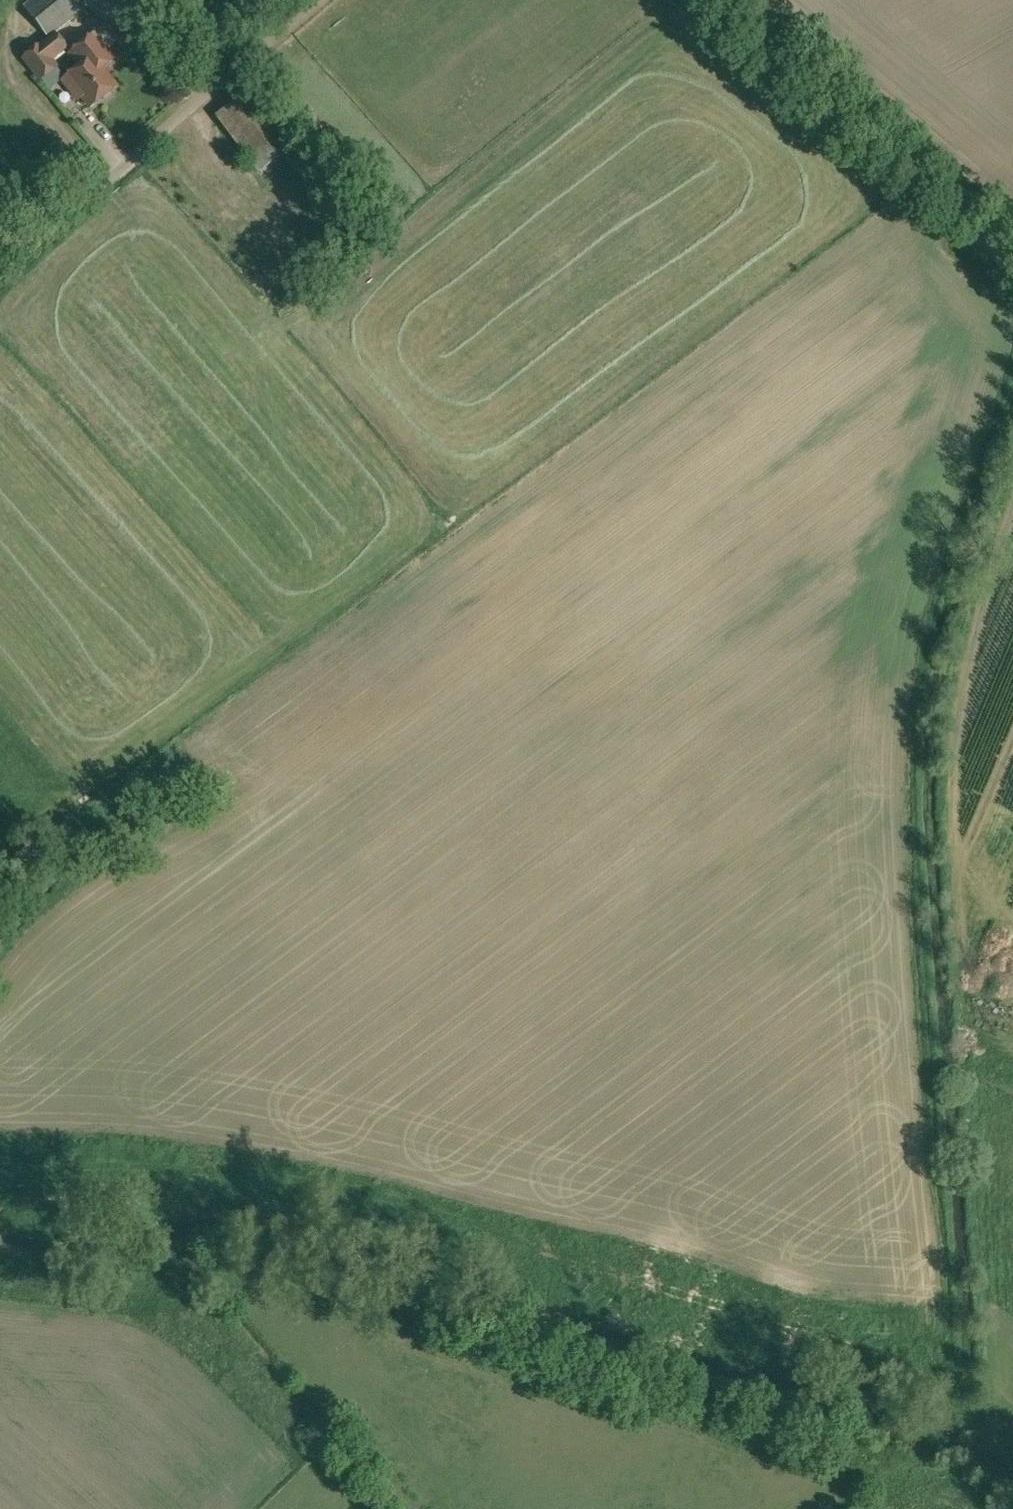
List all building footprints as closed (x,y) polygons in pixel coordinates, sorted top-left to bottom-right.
[(23,7),(48,38),(87,7),(81,0),(32,0),(23,7)] [(50,60),(66,47),(56,35),(40,47),(39,46),(23,58),(41,80),(56,68),(50,60)] [(71,56),(81,69),(63,84),(79,103),(84,99),(93,109),(102,101),(106,103),(114,97),(113,92),(117,88),(102,71),(115,60),(94,36),(71,56)]
